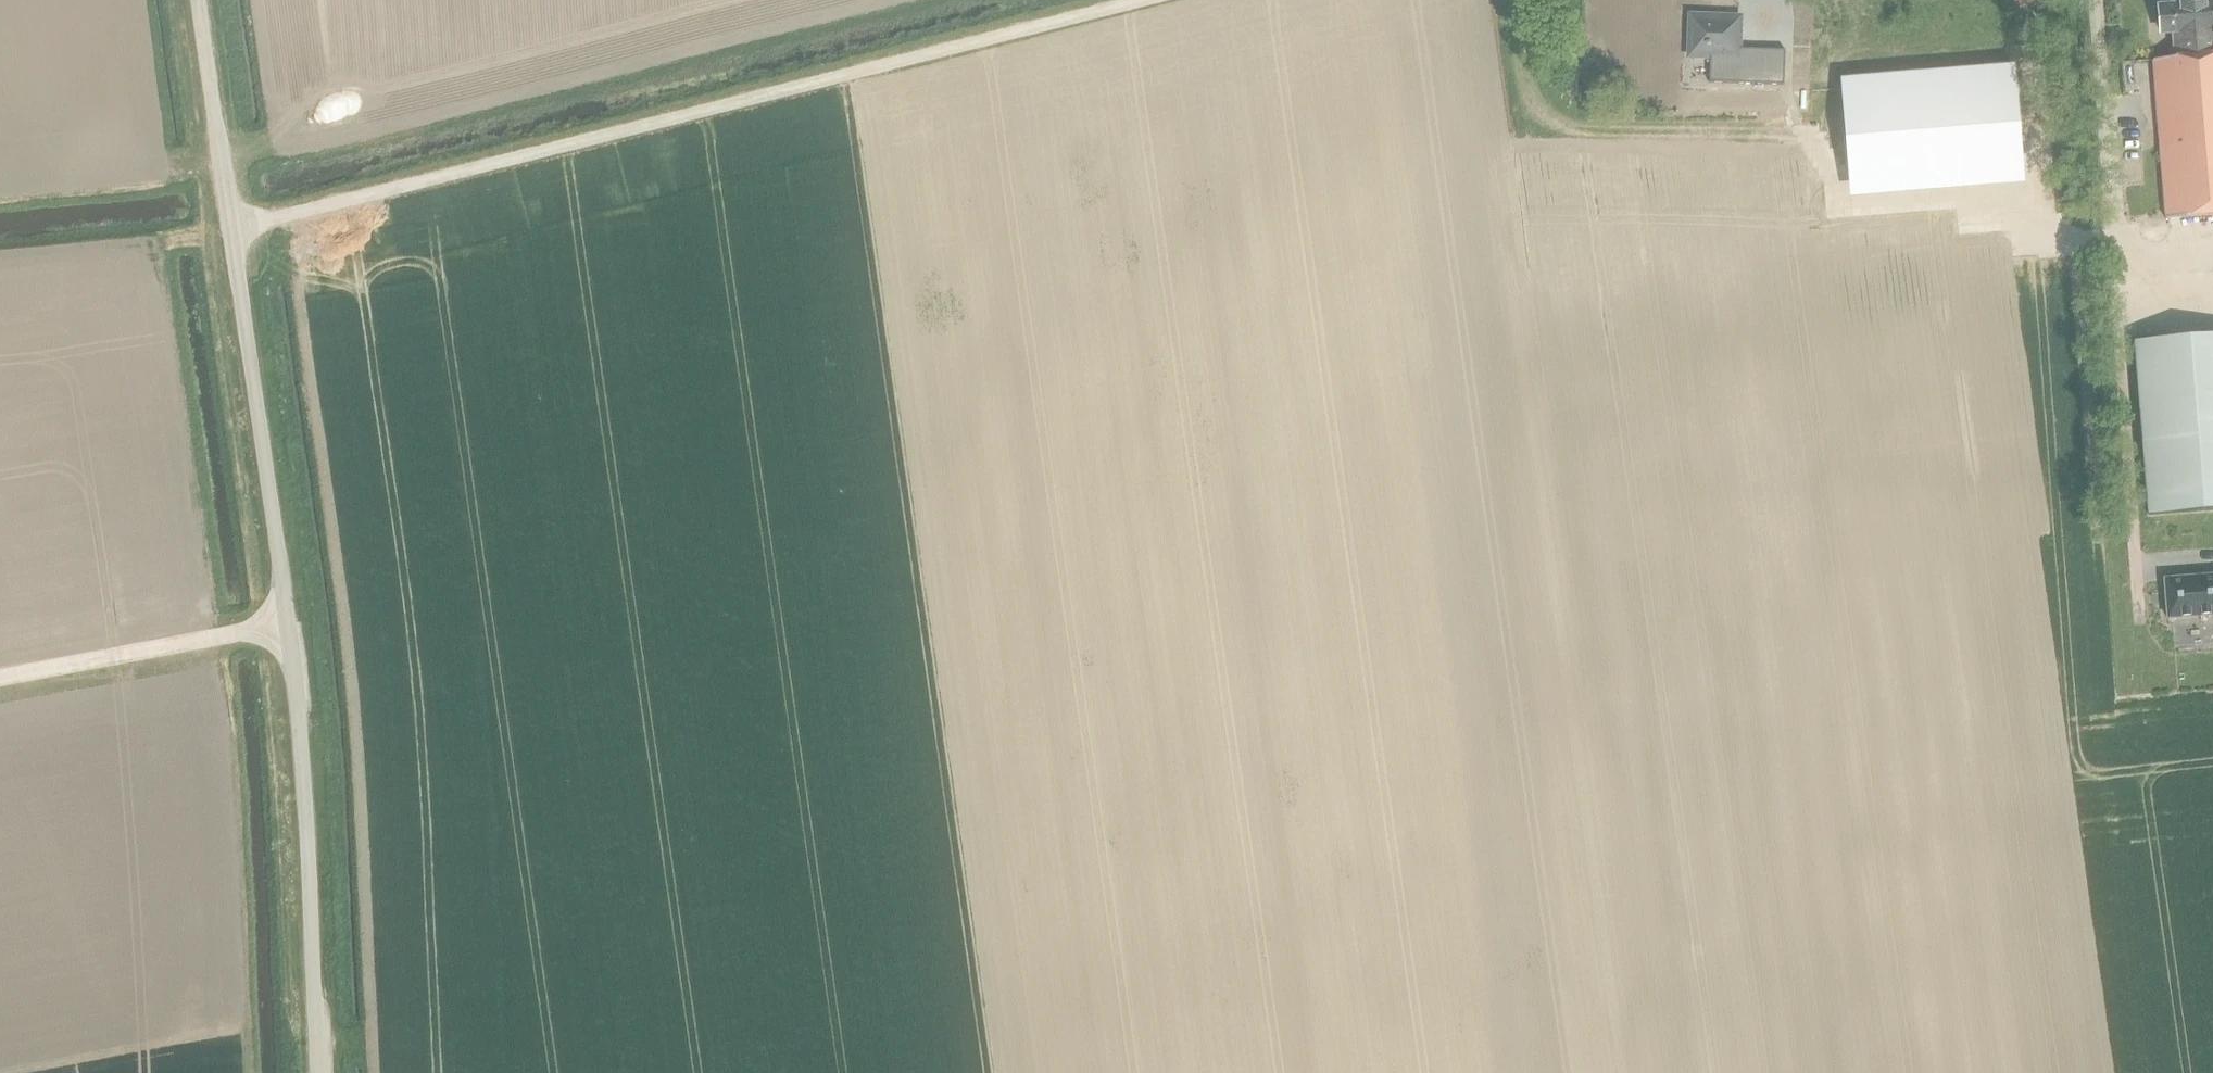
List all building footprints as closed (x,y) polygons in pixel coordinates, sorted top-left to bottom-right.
[(2212,213),(2212,4),(2201,5),(2199,0),(2186,0),(2184,6),(2159,9),(2162,34),(2175,33),(2177,59),(2156,61),(2168,216),(2212,213)] [(1690,17),(1689,56),(1711,56),(1740,57),(1740,48),(1741,18),(1690,17)] [(1740,57),(1711,56),(1710,84),(1783,86),(1784,49),(1740,48),(1740,57)] [(1841,85),(1848,172),(2022,159),(2015,71),(1841,85)] [(2149,515),(2212,510),(2212,336),(2134,343),(2149,515)] [(2212,617),(2212,576),(2164,580),(2168,621),(2212,617)]
